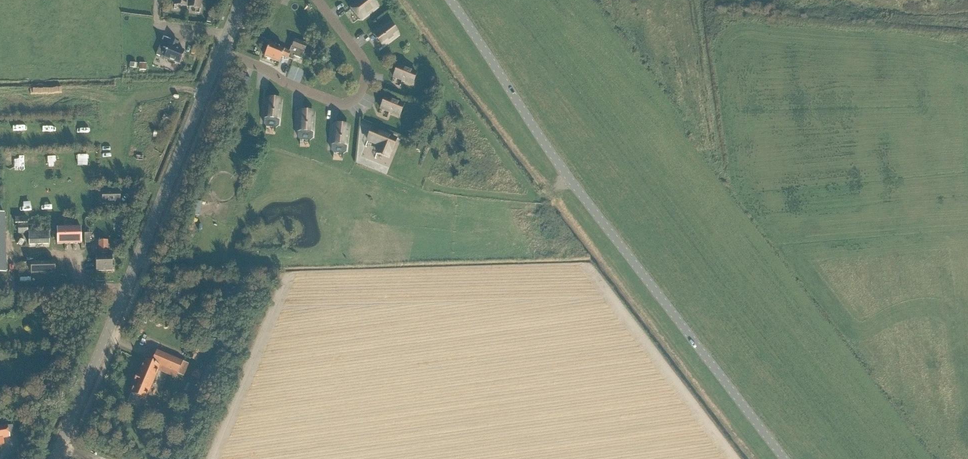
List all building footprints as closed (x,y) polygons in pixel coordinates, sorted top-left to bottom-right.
[(187,7),(188,7),(188,5),(200,7),(199,9),(200,9),(202,0),(188,0),(187,7)] [(350,10),(358,20),(361,20),(378,7),(372,0),(359,0),(350,7),(350,10)] [(382,46),(398,34),(390,23),(374,35),(382,46)] [(291,47),(289,52),(287,58),(294,60),(295,57),(301,59),(307,44),(296,39),(293,48),(291,47)] [(161,43),(156,55),(179,65),(184,53),(176,49),(178,44),(171,41),(169,47),(161,43)] [(287,58),(289,52),(270,44),(265,57),(280,63),(283,56),(287,58)] [(398,66),(393,77),(412,84),(416,73),(398,66)] [(385,97),(380,109),(397,116),(402,104),(385,97)] [(265,118),(264,124),(266,127),(276,128),(278,126),(279,119),(281,100),(267,98),(265,118)] [(298,131),(298,138),(300,140),(310,140),(312,138),(313,132),(313,112),(299,111),(298,131)] [(332,144),(332,151),(333,153),(344,154),(346,152),(346,146),(348,126),(334,124),(332,144)] [(372,129),(367,141),(380,146),(377,152),(388,157),(396,139),(372,129)] [(120,191),(102,191),(103,204),(120,204),(120,191)] [(195,201),(192,214),(199,216),(202,203),(195,201)] [(27,225),(18,225),(18,233),(27,233),(27,225)] [(81,226),(57,227),(57,244),(81,244),(81,226)] [(49,231),(28,232),(29,245),(49,244),(49,231)] [(98,255),(95,255),(96,272),(112,271),(111,255),(108,255),(108,241),(98,241),(98,255)] [(55,261),(31,261),(31,274),(55,273),(55,261)] [(196,361),(201,349),(193,346),(188,358),(196,361)] [(157,351),(152,363),(159,366),(178,373),(183,361),(157,351)] [(201,374),(199,380),(209,384),(215,368),(217,362),(211,359),(208,365),(207,365),(203,375),(201,374)] [(136,382),(131,393),(145,399),(159,366),(152,363),(146,360),(139,375),(137,375),(135,381),(136,382)] [(0,426),(0,439),(10,437),(8,425),(0,426)] [(163,426),(160,434),(170,438),(173,430),(163,426)] [(182,427),(179,434),(186,437),(189,429),(182,427)]
